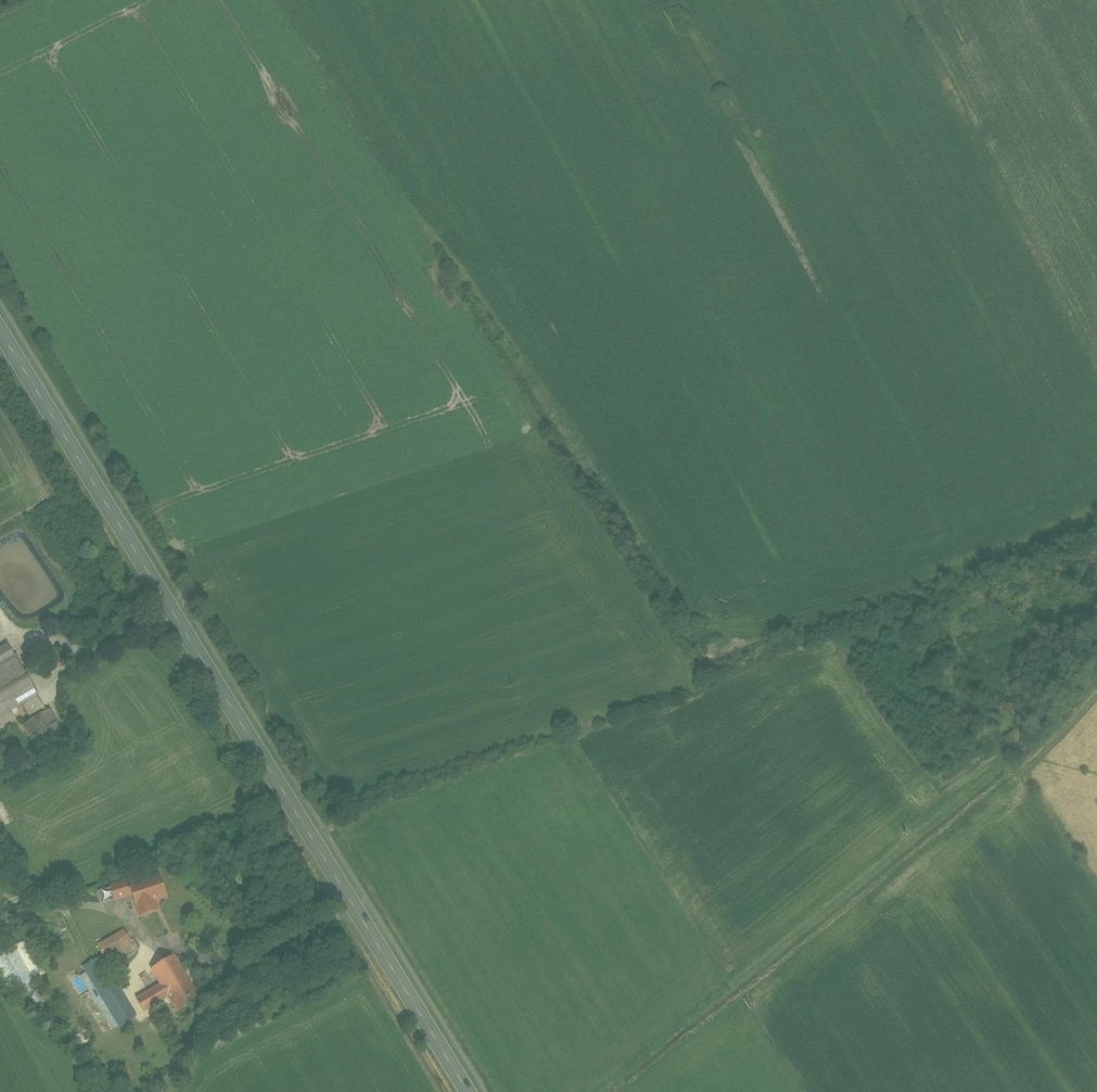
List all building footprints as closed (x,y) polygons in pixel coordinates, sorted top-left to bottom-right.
[(13,720),(9,713),(22,706),(30,721),(47,710),(7,645),(0,649),(0,728),(13,720)] [(70,746),(47,710),(30,721),(23,726),(46,761),(70,746)] [(160,875),(112,889),(115,900),(133,895),(139,917),(158,912),(155,902),(166,899),(160,875)] [(121,951),(132,945),(124,932),(98,946),(104,957),(120,948),(121,951)] [(0,952),(0,984),(4,993),(31,981),(15,945),(0,952)] [(202,1004),(175,956),(149,970),(161,990),(141,1002),(146,1011),(167,999),(178,1018),(202,1004)] [(137,1017),(103,957),(84,968),(87,972),(80,976),(111,1032),(137,1017)] [(38,1004),(50,996),(43,985),(30,993),(38,1004)]
